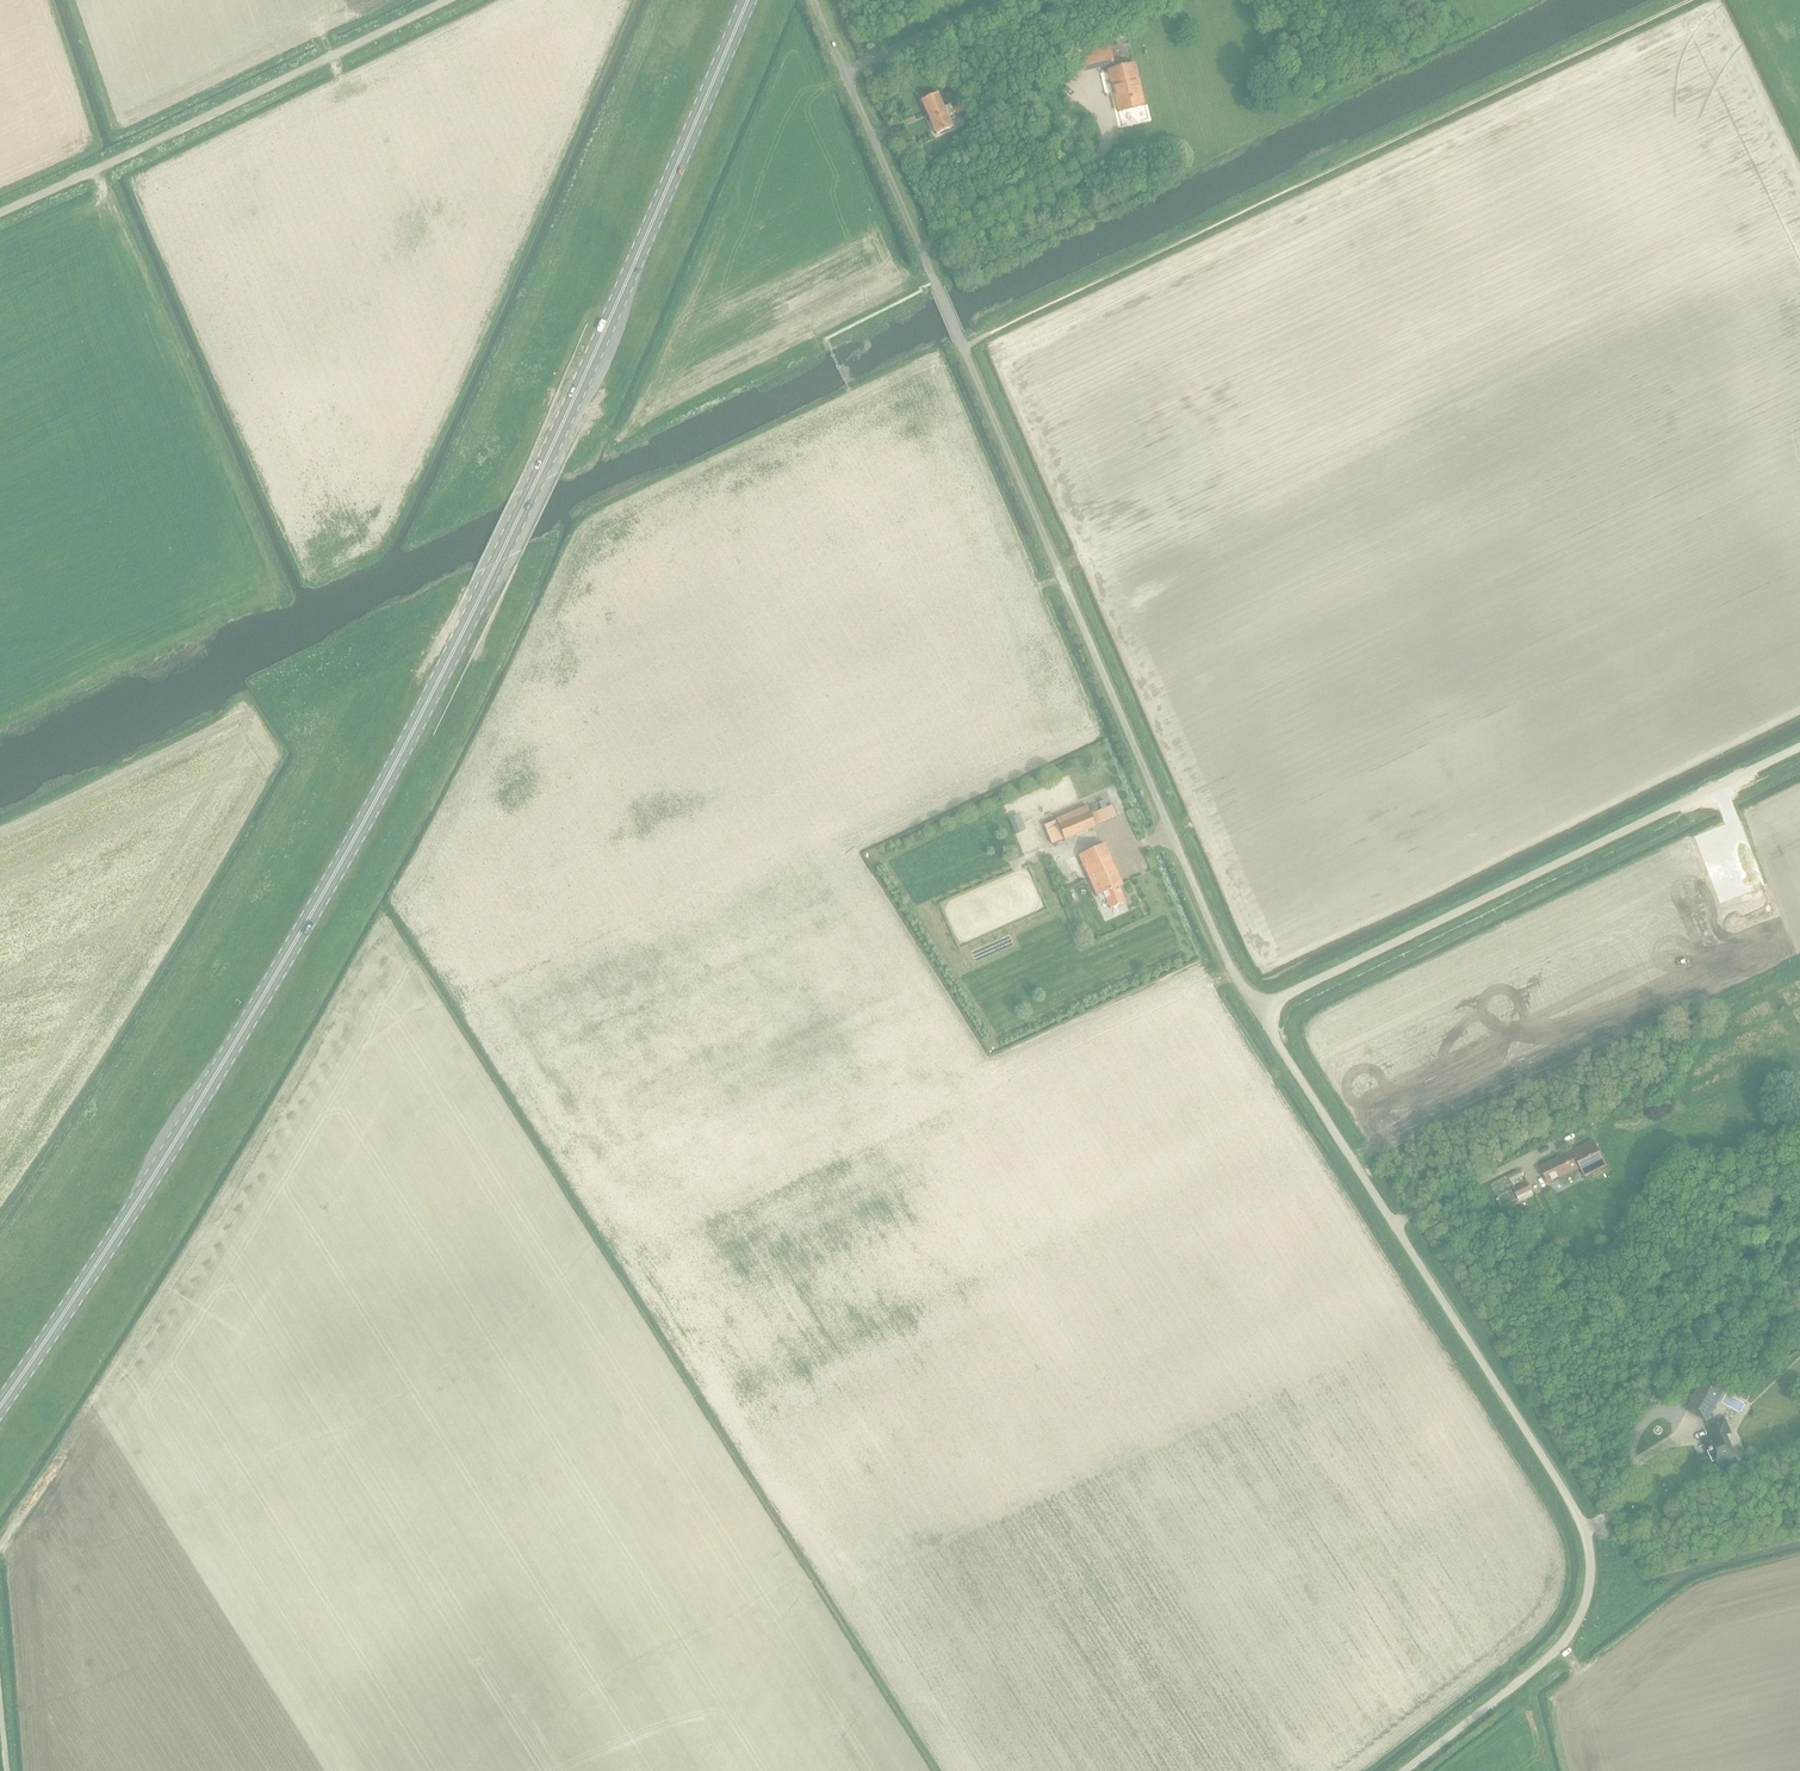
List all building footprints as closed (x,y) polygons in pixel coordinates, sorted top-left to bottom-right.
[(1075,42),(1081,69),(1112,62),(1105,35),(1075,42)] [(1108,72),(1117,112),(1144,105),(1135,65),(1108,72)] [(950,104),(943,107),(938,93),(921,100),(935,135),(952,127),(949,121),(956,118),(955,116),(964,112),(961,104),(951,108),(950,104)] [(1091,814),(1088,805),(1056,818),(1064,839),(1096,826),(1091,814)] [(1118,817),(1113,805),(1091,814),(1096,826),(1118,817)] [(1110,908),(1125,902),(1119,886),(1122,884),(1104,843),(1079,855),(1097,896),(1103,893),(1110,908)] [(1074,903),(1076,908),(1093,900),(1091,894),(1079,899),(1080,901),(1074,903)] [(1580,1166),(1584,1174),(1605,1164),(1594,1141),(1541,1167),(1548,1182),(1580,1166)] [(1514,1189),(1518,1196),(1531,1190),(1527,1183),(1514,1189)] [(1790,1332),(1792,1334),(1799,1345),(1799,1324),(1790,1332)] [(1640,1378),(1641,1386),(1654,1384),(1653,1376),(1640,1378)] [(1687,1410),(1706,1420),(1724,1388),(1705,1377),(1687,1410)] [(1640,1391),(1641,1399),(1657,1397),(1657,1389),(1640,1391)] [(1720,1469),(1738,1461),(1726,1435),(1731,1433),(1724,1418),(1708,1426),(1713,1436),(1703,1440),(1712,1461),(1716,1460),(1720,1469)]
